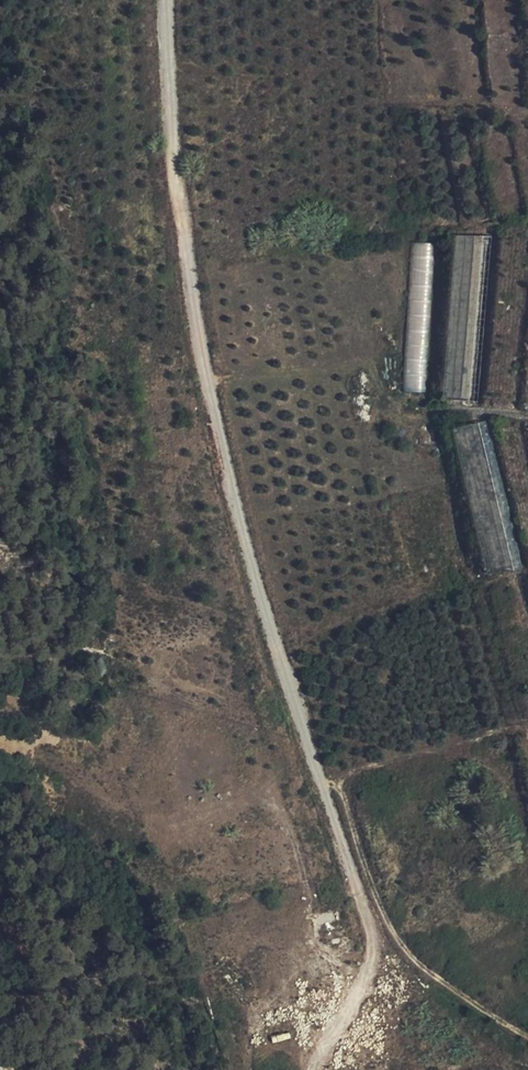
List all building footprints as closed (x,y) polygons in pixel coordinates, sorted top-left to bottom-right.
[(477,402),(484,323),(491,236),(455,234),(448,321),(442,398),(477,402)] [(426,390),(434,243),(413,242),(404,389),(426,390)]
